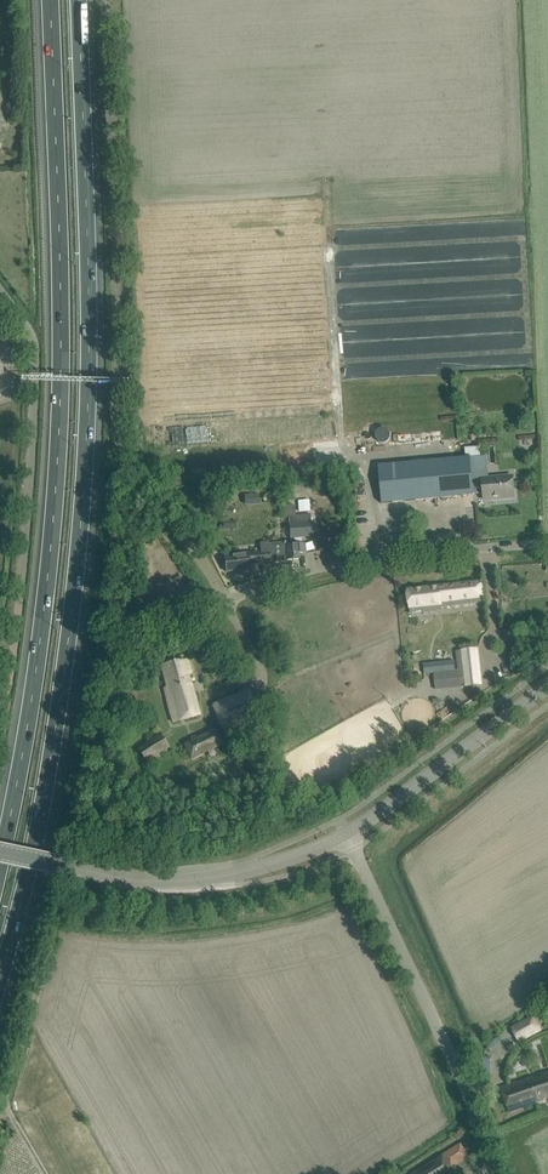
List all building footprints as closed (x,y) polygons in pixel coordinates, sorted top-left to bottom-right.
[(473,494),(472,480),(470,457),(481,456),(480,449),(466,451),(466,457),(378,466),(382,504),(473,495),(473,494)] [(515,497),(514,485),(513,476),(472,480),(473,494),(484,493),(485,499),(515,497)] [(311,522),(289,523),(290,538),(312,536),(311,522)] [(287,560),(286,546),(286,543),(269,544),(268,543),(260,544),(261,552),(247,553),(237,554),(237,555),(225,557),(227,572),(250,569),(249,563),(287,560)] [(306,553),(305,544),(286,546),(287,560),(300,559),(300,553),(306,553)] [(483,602),(481,582),(408,590),(409,607),(441,604),(441,607),(483,602)] [(457,651),(460,678),(435,681),(436,689),(467,686),(467,687),(480,685),(476,649),(462,650),(462,651),(457,651)] [(165,688),(168,700),(173,722),(200,716),(189,674),(191,674),(188,659),(162,666),(168,688),(165,688)] [(248,690),(213,705),(224,729),(258,713),(248,690)] [(224,745),(217,728),(183,744),(191,760),(224,745)] [(146,763),(170,748),(161,733),(137,747),(146,763)] [(534,1015),(525,1020),(511,1027),(520,1042),(542,1030),(534,1015)] [(501,1088),(510,1112),(538,1102),(538,1100),(547,1097),(547,1072),(501,1088)] [(451,1150),(411,1173),(454,1173),(451,1169),(470,1157),(461,1143),(451,1150)]
